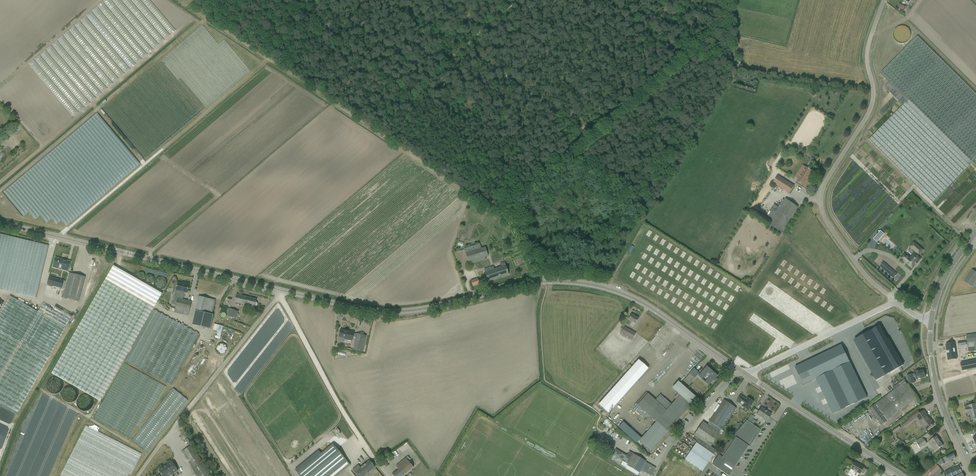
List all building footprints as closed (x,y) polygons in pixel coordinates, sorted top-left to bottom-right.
[(176,44),(179,49),(116,97),(118,100),(107,108),(146,159),(171,140),(172,132),(175,136),(191,123),(202,114),(202,113),(208,109),(213,105),(213,104),(230,90),(230,89),(253,72),(226,37),(219,42),(206,25),(183,42),(186,46),(176,44)] [(869,140),(918,189),(933,203),(973,163),(975,166),(975,94),(917,36),(881,73),(890,81),(884,87),(903,105),(869,140)] [(732,58),(732,70),(742,70),(742,66),(740,66),(740,58),(732,58)] [(9,156),(5,151),(0,155),(0,162),(9,156)] [(806,167),(797,182),(804,187),(808,179),(813,171),(806,167)] [(778,176),(773,183),(789,193),(794,186),(778,176)] [(769,224),(777,230),(781,232),(798,207),(785,199),(769,224)] [(22,205),(19,204),(25,217),(33,213),(39,220),(40,219),(43,217),(44,217),(50,223),(56,220),(61,224),(64,221),(60,216),(60,214),(59,214),(63,213),(48,210),(47,211),(48,205),(43,205),(41,205),(38,206),(36,203),(36,206),(33,206),(32,209),(30,206),(28,205),(26,207),(22,202),(22,205)] [(879,232),(873,238),(876,241),(882,235),(879,232)] [(35,298),(48,246),(0,234),(0,290),(35,298)] [(464,249),(468,260),(469,265),(486,260),(485,257),(488,256),(487,251),(485,247),(481,249),(480,244),(464,249)] [(920,259),(917,257),(918,255),(922,251),(916,245),(912,250),(916,253),(914,254),(914,255),(909,260),(904,255),(900,259),(906,264),(912,269),(920,259)] [(68,272),(69,267),(71,262),(67,261),(66,262),(55,258),(53,267),(57,269),(68,272)] [(893,278),(897,274),(883,262),(880,266),(884,270),(893,278)] [(501,267),(498,268),(494,269),(493,266),(484,269),(488,281),(509,274),(505,263),(500,264),(501,267)] [(153,309),(162,294),(113,266),(51,374),(100,402),(153,309)] [(972,270),(964,281),(971,286),(975,279),(975,273),(972,270)] [(78,302),(84,282),(85,277),(70,273),(63,298),(78,302)] [(63,281),(49,277),(47,284),(61,288),(63,281)] [(159,279),(159,289),(170,289),(170,282),(166,282),(165,279),(159,279)] [(182,300),(184,292),(187,293),(189,284),(185,283),(185,284),(178,283),(177,286),(176,287),(177,287),(176,290),(175,290),(174,294),(178,295),(178,299),(182,300)] [(257,304),(257,303),(256,302),(255,302),(256,299),(237,295),(235,303),(254,307),(255,307),(256,306),(257,306),(257,305),(257,304)] [(50,356),(66,328),(72,317),(54,307),(53,310),(43,304),(39,309),(37,311),(38,311),(38,312),(10,296),(8,301),(0,314),(0,402),(18,412),(50,356)] [(215,300),(210,299),(199,296),(195,310),(212,314),(215,300)] [(188,315),(191,302),(182,300),(178,299),(175,312),(188,315)] [(232,320),(234,321),(238,312),(230,309),(227,316),(233,318),(232,320)] [(213,315),(212,314),(195,310),(192,325),(210,329),(213,315)] [(631,322),(635,324),(638,319),(631,315),(626,324),(629,326),(631,322)] [(214,324),(213,330),(222,332),(223,326),(214,324)] [(873,331),(854,341),(876,381),(903,365),(888,339),(887,339),(880,326),(872,330),(873,331)] [(632,340),(633,338),(636,333),(624,327),(621,334),(632,340)] [(339,334),(338,338),(344,339),(352,341),(353,337),(355,338),(353,350),(363,352),(365,341),(366,336),(356,334),(353,334),(354,332),(340,330),(339,334)] [(966,336),(968,352),(975,351),(975,334),(966,336)] [(954,344),(945,345),(948,360),(956,359),(954,344)] [(841,345),(795,367),(803,385),(816,379),(833,414),(867,397),(841,345)] [(608,413),(648,368),(638,360),(598,405),(608,413)] [(974,360),(961,363),(963,371),(975,368),(974,360)] [(152,410),(165,386),(123,363),(93,418),(129,438),(136,424),(139,426),(149,408),(152,410)] [(708,366),(704,370),(698,376),(702,379),(705,376),(707,379),(705,382),(709,385),(718,375),(708,366)] [(695,369),(690,374),(694,378),(699,372),(695,369)] [(956,369),(947,372),(949,378),(959,374),(956,369)] [(915,374),(910,375),(906,376),(909,384),(915,383),(913,378),(916,377),(917,380),(925,377),(923,370),(919,371),(919,370),(914,372),(915,374)] [(893,388),(894,390),(885,397),(869,409),(881,425),(917,398),(907,385),(908,385),(904,379),(902,381),(893,388)] [(962,383),(961,383),(965,395),(971,393),(966,379),(962,381),(962,383)] [(651,450),(697,399),(678,382),(672,389),(680,395),(671,405),(660,395),(655,400),(648,393),(646,392),(636,403),(637,405),(656,422),(641,438),(639,440),(651,450)] [(886,396),(894,390),(891,387),(883,392),(886,396)] [(70,400),(79,401),(79,397),(75,397),(75,395),(72,395),(72,393),(75,393),(75,390),(67,390),(67,393),(71,393),(71,396),(70,396),(70,400)] [(736,402),(741,404),(742,405),(741,406),(748,410),(750,406),(753,402),(747,398),(746,400),(744,399),(744,398),(740,396),(736,402)] [(685,459),(702,471),(716,451),(710,446),(720,433),(719,432),(721,430),(722,430),(736,409),(724,400),(709,421),(710,422),(707,425),(703,422),(694,435),(699,439),(685,459)] [(975,419),(975,405),(975,404),(968,406),(968,407),(966,407),(967,412),(969,411),(972,420),(975,419)] [(766,421),(768,419),(769,418),(771,414),(761,408),(759,412),(757,415),(766,421)] [(926,430),(927,429),(934,424),(924,411),(920,414),(917,410),(913,413),(908,417),(909,418),(901,424),(903,427),(916,418),(926,430)] [(728,475),(760,429),(750,423),(747,421),(733,436),(736,437),(731,444),(727,442),(712,465),(728,475)] [(587,422),(583,429),(628,454),(630,455),(631,453),(632,451),(635,453),(637,450),(587,422)] [(639,440),(641,438),(623,422),(619,427),(637,443),(639,440)] [(936,450),(943,446),(936,436),(932,439),(928,442),(930,445),(932,444),(936,450)] [(926,444),(924,440),(922,437),(916,441),(918,443),(918,444),(920,448),(926,444)] [(297,473),(300,475),(337,475),(350,465),(333,444),(297,473)] [(194,450),(192,445),(181,452),(184,456),(196,475),(211,475),(194,450)] [(612,455),(627,464),(627,466),(639,473),(640,472),(642,473),(643,471),(647,474),(651,475),(654,471),(656,468),(645,462),(646,461),(633,454),(631,453),(630,455),(628,454),(627,456),(616,449),(614,451),(612,455)] [(943,472),(938,466),(940,464),(941,466),(951,460),(955,458),(953,453),(949,455),(943,458),(923,475),(939,475),(943,472)] [(413,467),(408,461),(410,459),(408,456),(406,458),(405,458),(400,463),(396,466),(397,468),(396,469),(398,470),(392,474),(394,475),(403,475),(413,467)] [(162,475),(169,475),(178,471),(172,461),(166,465),(167,466),(159,470),(162,475)] [(358,475),(364,475),(371,470),(375,467),(369,461),(361,468),(358,465),(353,470),(358,475)] [(866,469),(864,468),(864,467),(855,462),(851,469),(860,474),(861,472),(863,473),(864,473),(866,470),(866,469)]
